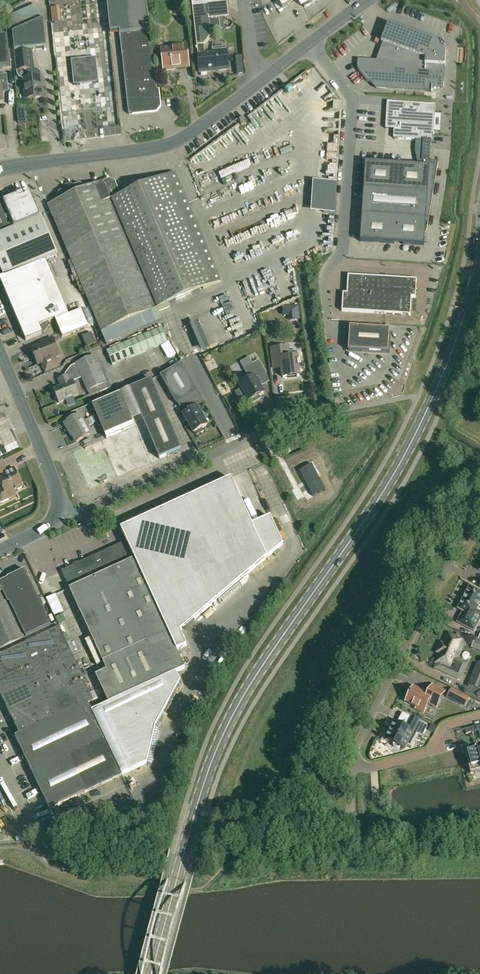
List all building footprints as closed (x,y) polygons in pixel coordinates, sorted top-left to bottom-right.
[(150,30),(147,0),(112,0),(113,16),(127,14),(129,33),(119,34),(128,114),(155,111),(159,107),(150,30)] [(194,17),(226,13),(225,3),(225,2),(223,3),(222,0),(223,0),(187,0),(189,16),(194,16),(194,17)] [(282,9),(298,0),(277,0),(282,9)] [(194,17),(197,46),(198,56),(199,73),(228,70),(226,53),(205,55),(204,45),(210,36),(210,31),(225,29),(224,22),(226,21),(225,17),(228,17),(228,16),(227,16),(226,13),(194,17)] [(44,19),(13,33),(16,61),(32,59),(31,49),(47,48),(44,19)] [(367,82),(441,87),(442,66),(445,66),(446,51),(441,43),(388,23),(381,42),(383,43),(376,61),(357,59),(357,68),(367,82)] [(11,66),(8,36),(0,37),(0,67),(11,66)] [(163,70),(189,67),(186,46),(172,47),(173,49),(161,50),(163,70)] [(32,59),(16,61),(17,73),(18,75),(20,78),(22,78),(24,79),(42,77),(41,73),(40,71),(39,70),(37,69),(35,69),(33,69),(32,59)] [(8,88),(7,74),(0,75),(0,100),(2,100),(1,89),(8,88)] [(42,77),(24,79),(26,99),(43,97),(42,77)] [(101,106),(98,81),(73,84),(76,109),(101,106)] [(395,102),(395,103),(388,102),(387,111),(388,111),(387,129),(394,129),(393,138),(415,140),(414,149),(422,149),(421,161),(429,161),(430,141),(433,141),(434,132),(440,132),(441,114),(435,114),(435,105),(395,102)] [(418,166),(365,162),(360,242),(424,246),(425,231),(426,231),(438,162),(430,162),(421,161),(421,166),(418,166)] [(114,183),(110,181),(88,190),(79,184),(76,186),(71,183),(65,186),(63,191),(59,193),(56,200),(57,202),(48,206),(107,344),(162,321),(159,314),(171,309),(168,304),(221,281),(175,173),(120,196),(114,183)] [(17,196),(28,222),(15,228),(0,234),(0,269),(4,278),(0,279),(0,280),(26,341),(42,334),(39,326),(43,324),(48,322),(56,319),(33,265),(57,256),(31,194),(24,197),(23,193),(16,195),(17,196)] [(28,222),(17,196),(4,201),(15,228),(28,222)] [(0,228),(0,234),(4,232),(15,228),(9,213),(0,217),(0,218),(4,226),(2,227),(0,228)] [(415,298),(416,280),(348,276),(347,294),(343,293),(342,311),(410,316),(411,298),(415,298)] [(300,308),(284,310),(284,316),(300,315),(300,308)] [(81,310),(55,321),(62,338),(89,327),(81,310)] [(43,324),(39,326),(42,334),(46,332),(50,327),(48,322),(43,324)] [(388,353),(389,329),(350,327),(348,351),(388,353)] [(113,365),(167,343),(161,329),(107,351),(113,365)] [(45,374),(60,367),(56,357),(59,356),(52,338),(40,344),(41,346),(32,350),(38,365),(41,364),(45,374)] [(284,378),(299,376),(296,356),(289,357),(288,346),(272,348),(274,365),(282,364),(284,378)] [(90,397),(109,389),(95,356),(76,364),(90,397)] [(250,380),(241,386),(250,401),(263,393),(255,379),(254,377),(259,374),(260,376),(266,372),(258,360),(243,369),(250,380)] [(181,364),(160,376),(177,404),(191,396),(198,392),(181,364)] [(59,403),(78,395),(73,382),(71,383),(68,377),(59,380),(62,387),(54,391),(59,403)] [(152,463),(159,459),(181,450),(152,380),(130,389),(122,393),(135,423),(152,463)] [(122,393),(92,405),(105,435),(135,423),(122,393)] [(191,396),(177,404),(194,433),(195,433),(196,435),(203,431),(202,429),(207,426),(191,396)] [(76,443),(90,434),(86,428),(87,427),(80,415),(64,424),(69,432),(70,432),(76,443)] [(135,423),(105,435),(106,438),(73,452),(89,489),(152,463),(135,423)] [(14,490),(23,486),(16,473),(15,473),(12,470),(7,472),(1,459),(0,459),(0,482),(3,488),(0,490),(0,503),(1,503),(17,495),(14,490)] [(231,479),(121,529),(127,541),(61,571),(68,586),(70,585),(72,588),(69,589),(106,671),(95,676),(108,704),(98,709),(126,773),(147,763),(155,726),(180,681),(176,672),(185,668),(177,650),(187,646),(180,632),(283,545),(271,517),(252,526),(231,479)] [(30,580),(31,580),(26,570),(8,578),(12,588),(3,592),(8,604),(10,603),(26,638),(51,626),(30,580)] [(479,606),(479,592),(470,586),(458,609),(466,614),(460,625),(474,632),(479,621),(479,613),(478,611),(479,606)] [(25,638),(8,604),(6,605),(0,592),(0,650),(25,638)] [(60,628),(0,656),(0,693),(3,699),(77,664),(60,628)] [(457,638),(449,634),(445,645),(442,644),(438,653),(440,654),(437,663),(439,664),(437,669),(445,672),(446,671),(449,672),(449,674),(460,679),(462,674),(466,665),(457,661),(460,653),(458,652),(461,647),(463,648),(467,639),(458,635),(457,638)] [(475,639),(471,648),(479,652),(479,641),(475,639)] [(77,664),(3,699),(10,715),(44,698),(54,719),(94,701),(77,664)] [(467,686),(479,692),(479,666),(476,664),(467,686)] [(446,691),(433,684),(427,695),(413,687),(406,702),(416,707),(415,709),(424,714),(429,705),(437,709),(446,691)] [(469,706),(471,701),(452,693),(450,698),(469,706)] [(44,698),(10,715),(20,735),(54,719),(44,698)] [(88,704),(15,737),(33,773),(68,756),(86,747),(104,738),(88,704)] [(403,748),(412,732),(421,737),(427,726),(419,721),(411,717),(409,716),(403,727),(395,722),(385,739),(394,744),(393,745),(394,747),(397,749),(399,748),(400,747),(403,748)] [(104,738),(86,747),(103,784),(122,775),(104,738)] [(476,750),(477,750),(476,747),(469,748),(468,745),(461,747),(463,755),(465,755),(470,774),(479,771),(479,765),(476,750)] [(103,784),(86,747),(68,756),(86,792),(103,784)] [(68,756),(33,773),(50,809),(86,792),(68,756)]
